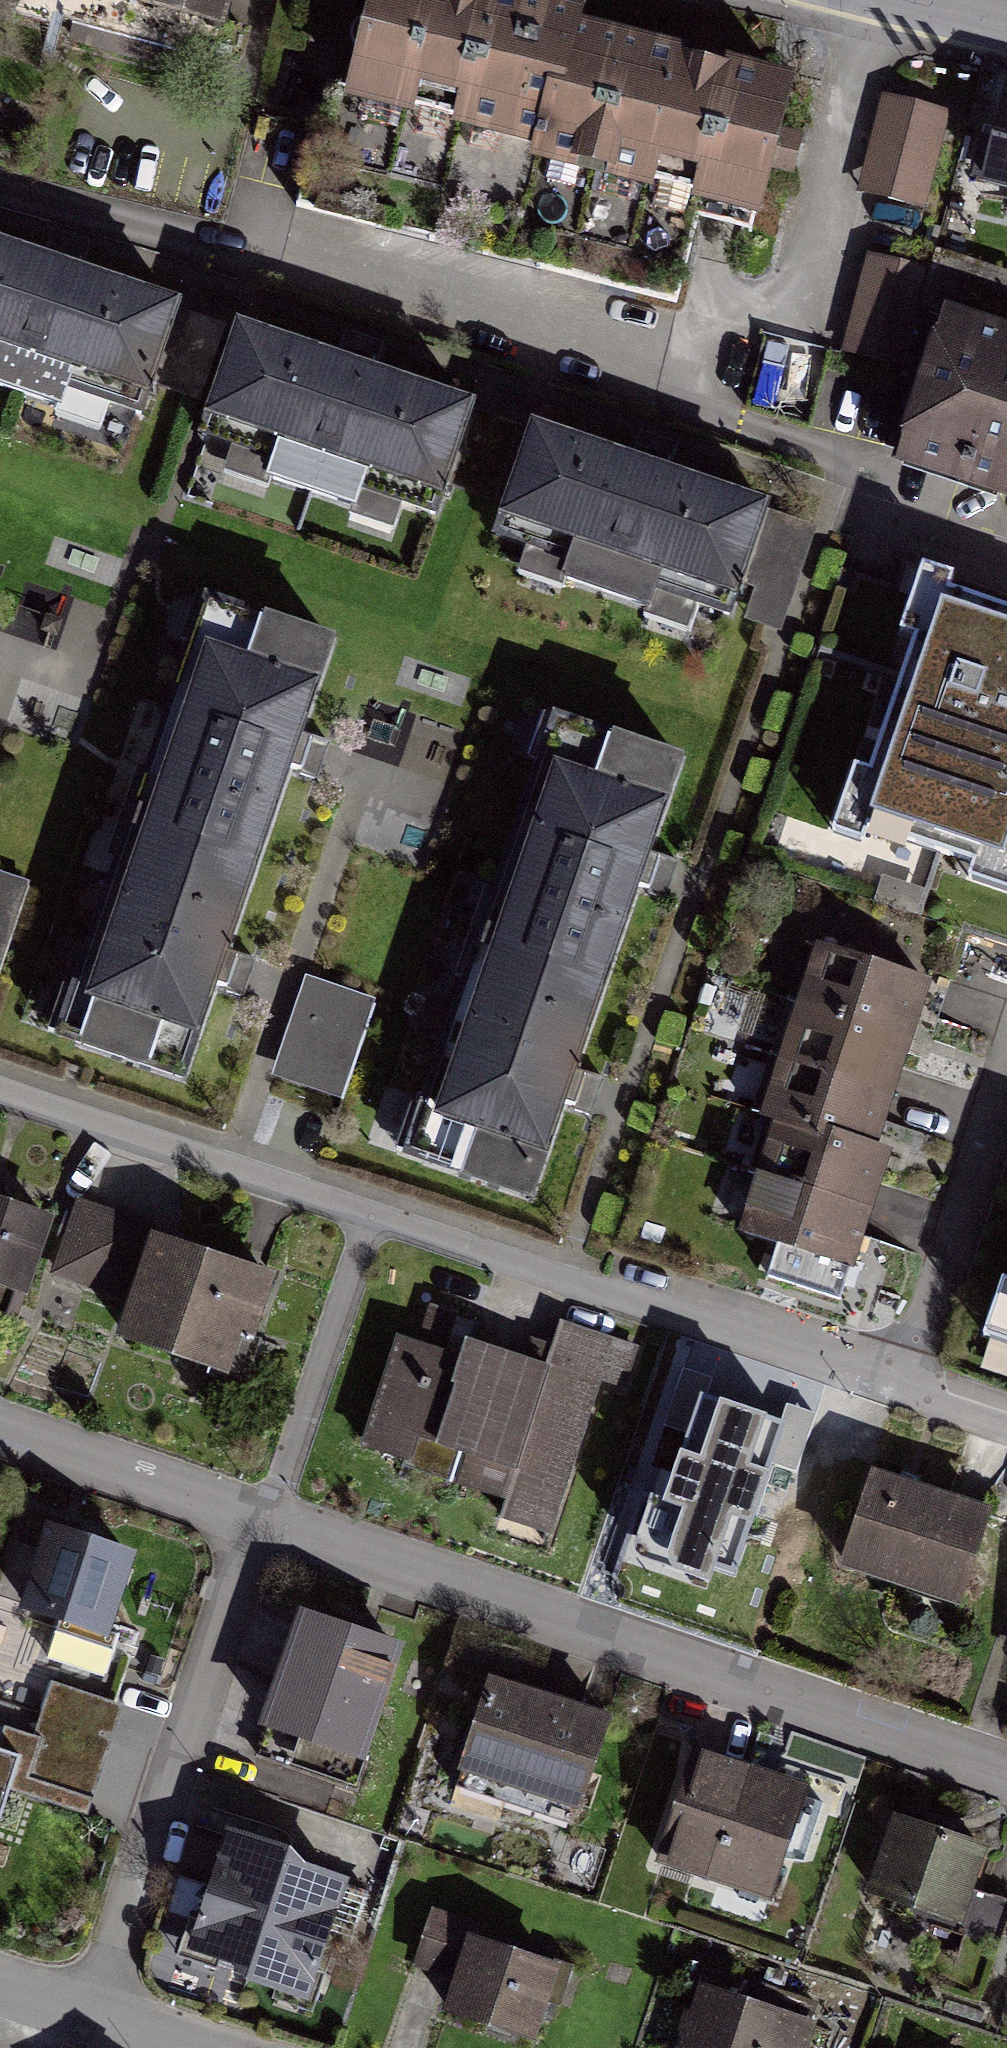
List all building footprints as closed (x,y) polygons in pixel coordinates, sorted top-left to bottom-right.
[(74,23),(67,43),(215,79),(220,58),(242,63),(251,26),(225,18),(230,0),(0,0),(0,7),(74,23)] [(347,82),(330,78),(300,201),(678,294),(698,214),(750,227),(754,209),(762,211),(798,65),(584,12),(587,0),(367,0),(347,82)] [(947,111),(884,96),(861,193),(924,207),(947,111)] [(1000,106),(981,189),(1006,195),(1006,108),(1000,106)] [(0,252),(0,378),(150,427),(187,313),(61,272),(0,252)] [(923,278),(868,263),(844,351),(899,366),(923,278)] [(941,308),(894,458),(1006,494),(1006,329),(941,308)] [(350,375),(223,337),(194,438),(432,508),(462,407),(350,375)] [(648,474),(520,434),(490,526),(733,602),(762,510),(648,474)] [(918,565),(826,829),(1006,891),(1006,596),(918,565)] [(334,646),(200,601),(51,1036),(184,1082),(227,957),(301,741),(334,646)] [(679,768),(555,727),(408,1162),(532,1204),(572,1084),(646,865),(679,768)] [(26,886),(0,876),(0,957),(26,886)] [(808,943),(791,1000),(916,1038),(918,1032),(933,981),(808,943)] [(313,983),(280,1073),(348,1099),(382,1008),(313,983)] [(791,1000),(774,1058),(898,1095),(913,1048),(916,1038),(791,1000)] [(774,1058),(756,1115),(881,1153),(884,1145),(898,1095),(774,1058)] [(756,1115),(739,1173),(864,1210),(879,1159),(881,1153),(756,1115)] [(739,1173),(721,1230),(846,1268),(850,1257),(864,1210),(739,1173)] [(146,1229),(81,1207),(55,1284),(120,1306),(146,1229)] [(0,1211),(0,1295),(29,1304),(53,1229),(0,1211)] [(175,1253),(152,1245),(117,1349),(242,1390),(276,1286),(175,1253)] [(983,1350),(1006,1358),(1006,1280),(983,1350)] [(608,1373),(406,1306),(357,1451),(559,1519),(608,1373)] [(769,1450),(690,1424),(651,1542),(730,1568),(769,1450)] [(983,1516),(880,1484),(847,1589),(950,1621),(983,1516)] [(104,1637),(131,1560),(39,1528),(12,1605),(104,1637)] [(396,1658),(303,1626),(265,1735),(358,1767),(396,1658)] [(610,1732),(487,1694),(463,1773),(586,1811),(610,1732)] [(106,1720),(30,1700),(16,1758),(92,1777),(106,1720)] [(0,1753),(0,1806),(16,1758),(0,1753)] [(797,1798),(700,1765),(666,1865),(764,1898),(797,1798)] [(979,1854),(895,1827),(870,1905),(954,1932),(979,1854)] [(260,1857),(223,1846),(186,1964),(304,2001),(341,1883),(292,1867),(260,1857)] [(430,1921),(409,1980),(431,1987),(451,1994),(441,2023),(512,2047),(530,2047),(559,1967),(430,1921)] [(703,1995),(687,2047),(808,2047),(814,2030),(703,1995)]
